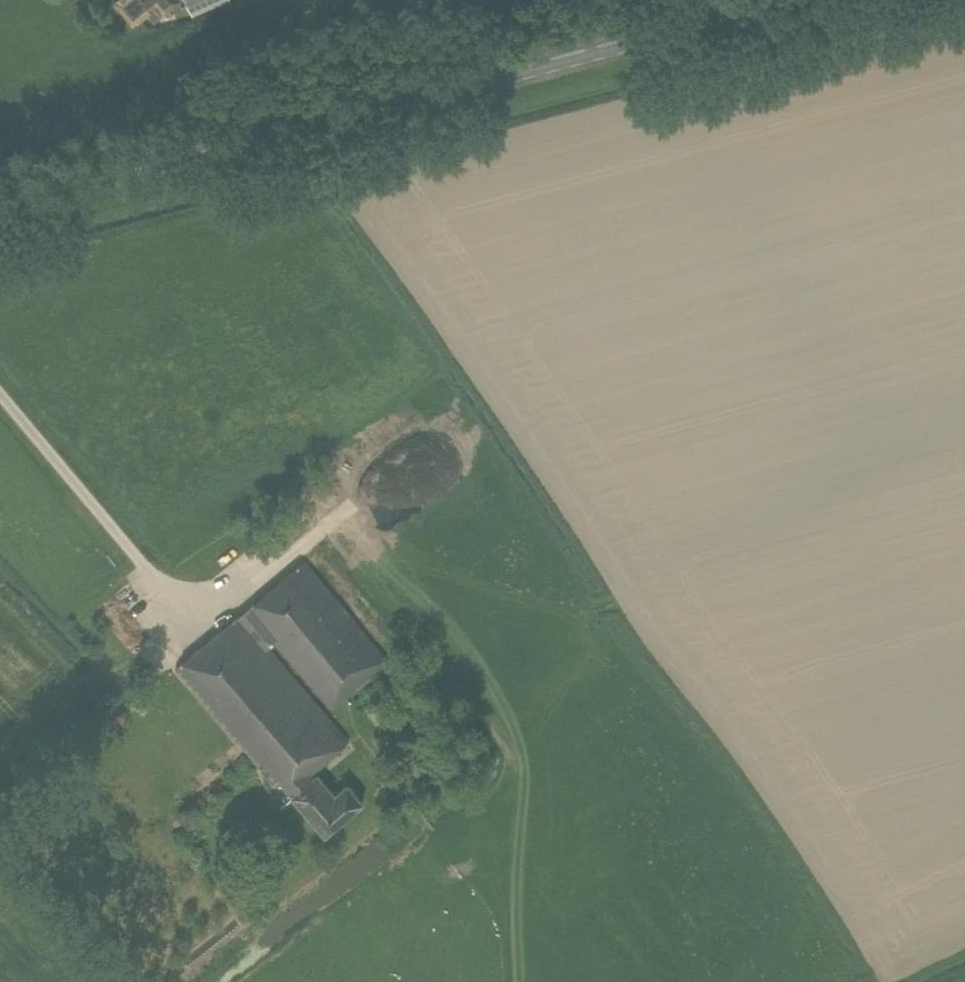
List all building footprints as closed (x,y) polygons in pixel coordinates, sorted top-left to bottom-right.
[(133,22),(146,10),(154,20),(178,0),(114,0),(133,22)] [(192,13),(222,0),(187,0),(192,13)] [(347,786),(339,793),(334,797),(314,773),(348,744),(269,649),(276,643),(329,707),(384,662),(302,563),(175,669),(271,783),(278,778),(324,834),(361,803),(347,786)]
